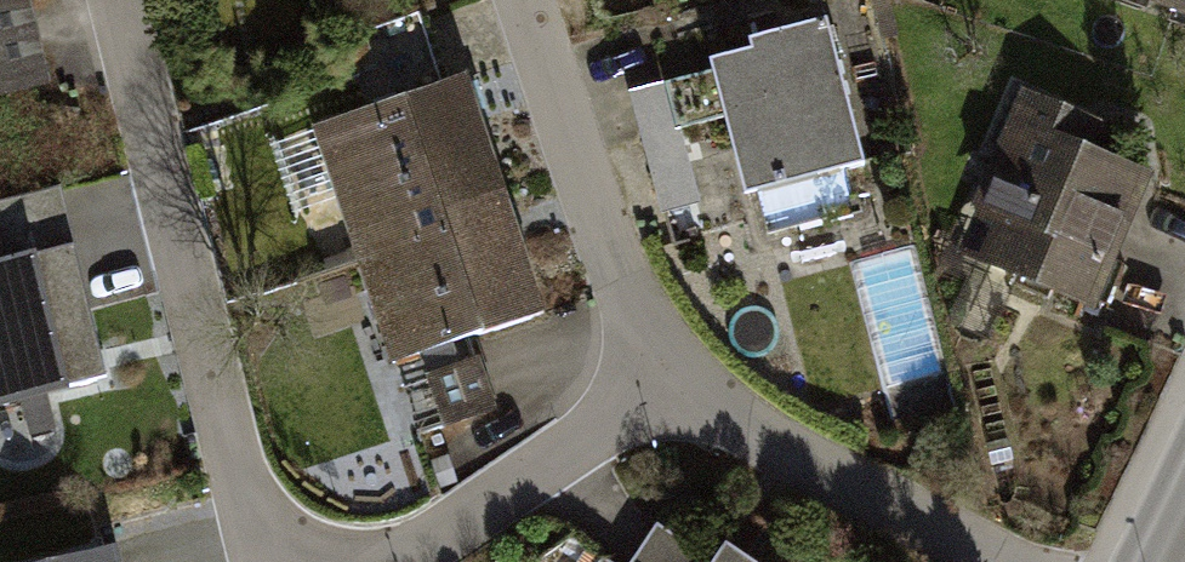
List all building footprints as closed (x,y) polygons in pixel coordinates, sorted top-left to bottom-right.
[(49,90),(28,0),(0,0),(0,101),(49,90)] [(1184,22),(1184,0),(1122,0),(1184,22)] [(743,59),(707,67),(709,76),(722,122),(740,201),(755,197),(764,232),(852,210),(843,173),(862,168),(826,22),(744,42),(748,57),(743,59)] [(722,122),(709,76),(628,97),(661,221),(699,211),(679,133),(722,122)] [(471,79),(316,132),(399,370),(553,317),(519,219),(477,99),(471,79)] [(1125,138),(1018,94),(968,214),(973,217),(955,260),(1093,317),(1149,182),(1113,167),(1125,138)] [(75,247),(61,189),(0,204),(0,265),(75,247)] [(109,383),(99,345),(75,247),(0,265),(0,409),(109,383)] [(656,528),(634,561),(707,561),(656,528)] [(736,553),(731,550),(723,561),(749,561),(736,553)] [(84,561),(122,561),(120,553),(84,561)]
